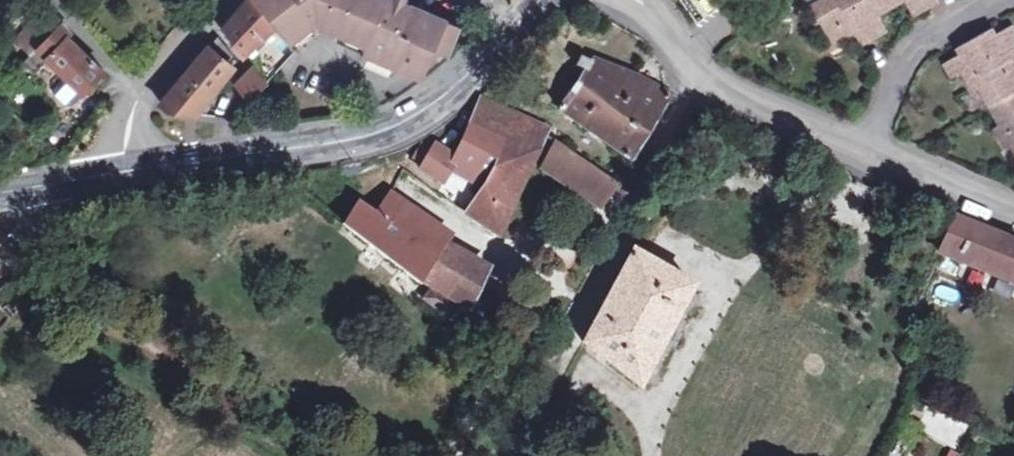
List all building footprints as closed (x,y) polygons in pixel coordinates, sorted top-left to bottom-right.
[(254,0),(253,0),(224,34),(245,59),(279,30),(254,0)] [(342,26),(352,0),(254,0),(279,30),(292,46),(326,19),(342,26)] [(357,42),(373,0),(352,0),(342,26),(339,35),(357,42)] [(449,25),(388,0),(373,0),(357,42),(371,48),(368,57),(428,81),(438,54),(449,25)] [(696,23),(714,10),(707,0),(676,0),(696,23)] [(807,8),(827,44),(848,31),(855,44),(882,29),(874,16),(902,0),(910,13),(931,1),(931,0),(821,0),(807,8)] [(52,16),(42,26),(51,35),(61,25),(52,16)] [(35,53),(37,51),(51,35),(42,26),(37,21),(19,38),(35,53)] [(51,35),(37,51),(35,53),(23,64),(32,72),(39,72),(49,62),(70,81),(84,95),(86,96),(105,74),(70,41),(72,38),(61,25),(51,35)] [(459,29),(449,25),(438,54),(447,57),(459,29)] [(997,35),(992,26),(958,45),(963,54),(949,62),(957,77),(965,73),(974,89),(981,86),(1002,125),(996,128),(1008,149),(1013,146),(1013,63),(1012,60),(1013,59),(1013,31),(1011,26),(997,35)] [(216,44),(164,107),(171,114),(198,115),(237,69),(231,63),(236,57),(224,43),(220,47),(216,44)] [(636,77),(596,62),(563,110),(631,161),(668,94),(636,77)] [(240,74),(234,82),(253,103),(269,86),(256,72),(247,81),(240,74)] [(84,95),(70,81),(58,93),(57,99),(68,107),(73,107),(84,95)] [(505,143),(480,189),(465,215),(491,232),(487,243),(494,247),(532,166),(545,136),(548,131),(482,99),(470,127),(474,129),(505,143)] [(453,171),(480,189),(505,143),(474,129),(459,159),(436,148),(422,170),(445,183),(453,171)] [(545,136),(532,166),(602,213),(619,186),(545,136)] [(392,194),(377,218),(386,224),(404,201),(392,194)] [(420,284),(423,280),(449,240),(453,234),(404,201),(386,224),(377,218),(359,205),(345,224),(343,226),(420,284)] [(1013,284),(1013,242),(956,219),(941,254),(943,255),(1013,284)] [(485,266),(449,240),(423,280),(433,289),(448,301),(464,310),(485,266)] [(641,387),(696,286),(636,253),(586,344),(641,387)] [(483,321),(464,310),(448,301),(433,289),(425,300),(439,311),(477,332),(483,321)] [(932,409),(919,430),(955,451),(967,429),(932,409)]
